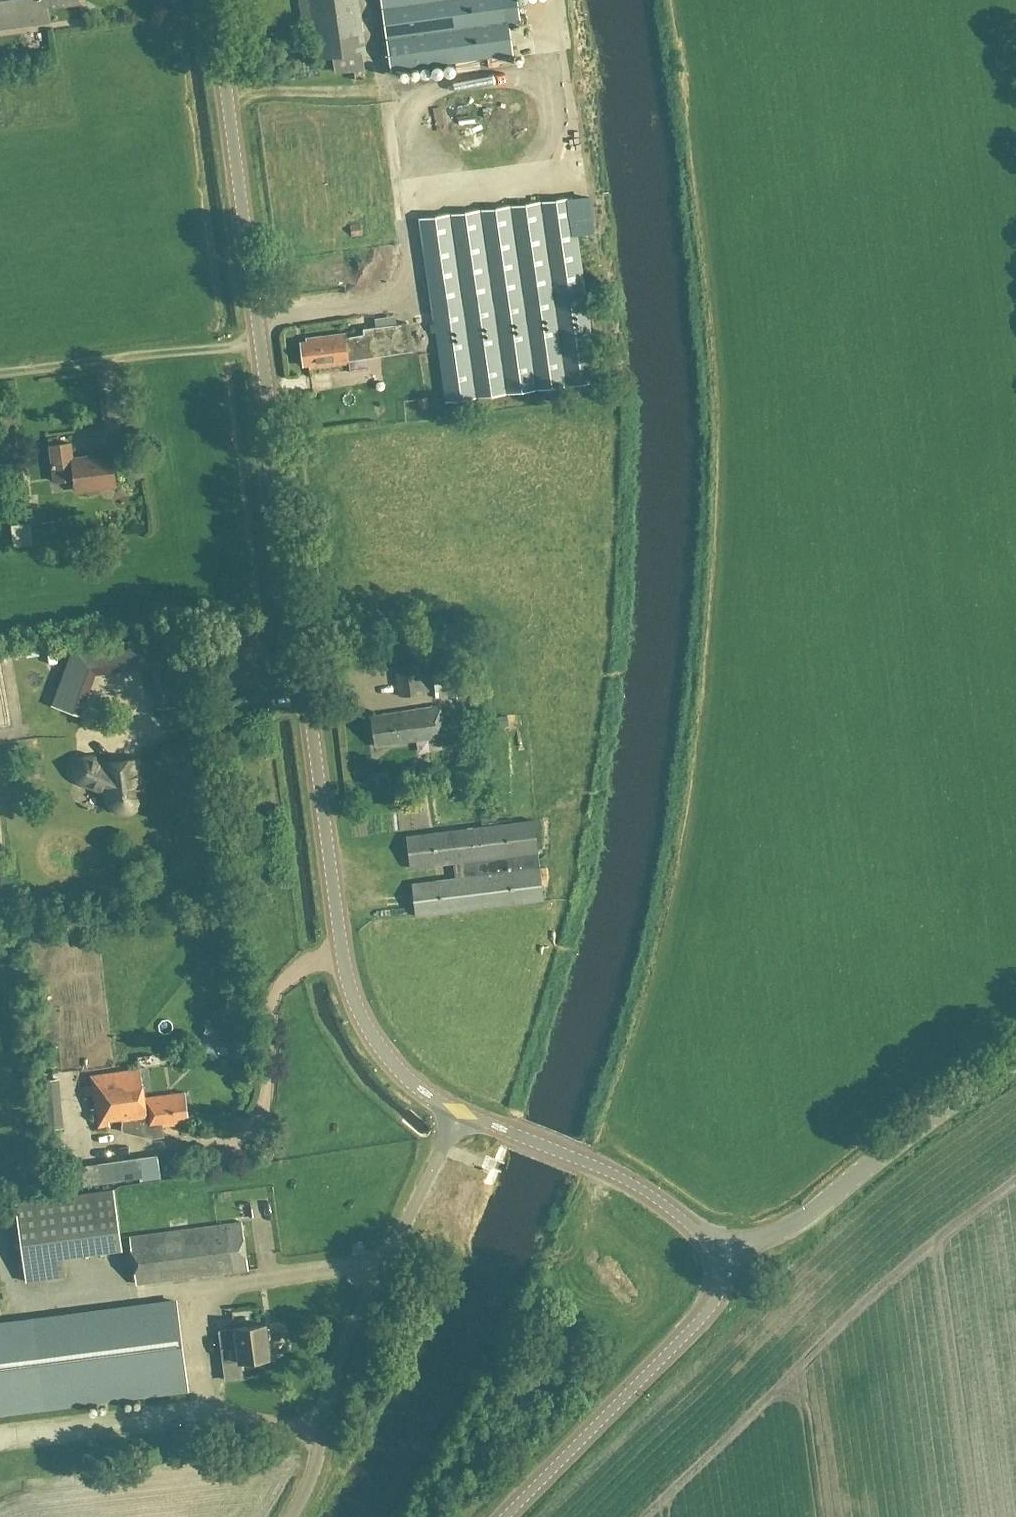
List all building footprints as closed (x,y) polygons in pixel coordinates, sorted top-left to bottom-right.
[(50,24),(48,8),(78,4),(78,0),(0,0),(0,30),(50,24)] [(311,11),(309,0),(298,0),(299,13),(311,11)] [(311,11),(318,59),(332,57),(361,53),(364,52),(356,0),(309,0),(311,11)] [(390,71),(512,54),(508,24),(521,22),(518,0),(380,0),(390,71)] [(363,69),(361,53),(332,57),(334,74),(363,69)] [(485,85),(467,85),(467,96),(485,95),(485,85)] [(598,380),(586,298),(576,233),(593,231),(589,195),(419,219),(433,319),(445,402),(598,380)] [(349,365),(348,362),(411,353),(407,323),(362,330),(362,335),(345,337),(344,333),(305,338),(305,342),(299,343),(302,367),(308,366),(309,370),(349,365)] [(70,444),(49,446),(53,483),(74,480),(75,491),(114,487),(111,455),(72,459),(70,444)] [(441,653),(454,652),(452,632),(420,633),(421,655),(441,653)] [(88,669),(158,661),(163,706),(159,707),(159,708),(183,705),(174,639),(85,652),(88,669)] [(394,669),(398,697),(422,694),(418,665),(394,669)] [(459,690),(455,671),(443,672),(433,673),(434,693),(459,690)] [(370,717),(374,746),(444,737),(440,707),(370,717)] [(136,807),(138,803),(138,802),(139,799),(139,795),(135,761),(102,766),(88,759),(78,782),(107,793),(108,799),(109,803),(110,806),(111,807),(114,810),(117,812),(118,812),(121,813),(125,813),(126,813),(130,812),(133,810),(134,809),(136,807)] [(532,821),(406,838),(410,869),(454,863),(456,879),(412,885),(416,917),(542,901),(532,821)] [(150,1139),(152,1128),(188,1123),(184,1093),(143,1099),(139,1069),(90,1076),(98,1129),(109,1127),(108,1122),(121,1120),(123,1132),(150,1139)] [(41,1081),(45,1131),(59,1130),(55,1080),(41,1081)] [(114,1190),(15,1203),(25,1281),(65,1276),(63,1257),(122,1249),(121,1239),(114,1190)] [(136,1285),(247,1270),(241,1222),(129,1237),(136,1285)] [(174,1304),(0,1326),(0,1411),(185,1387),(174,1304)] [(265,1325),(217,1331),(220,1349),(236,1347),(238,1362),(269,1357),(265,1325)] [(183,1430),(175,1431),(176,1439),(184,1438),(183,1430)]
